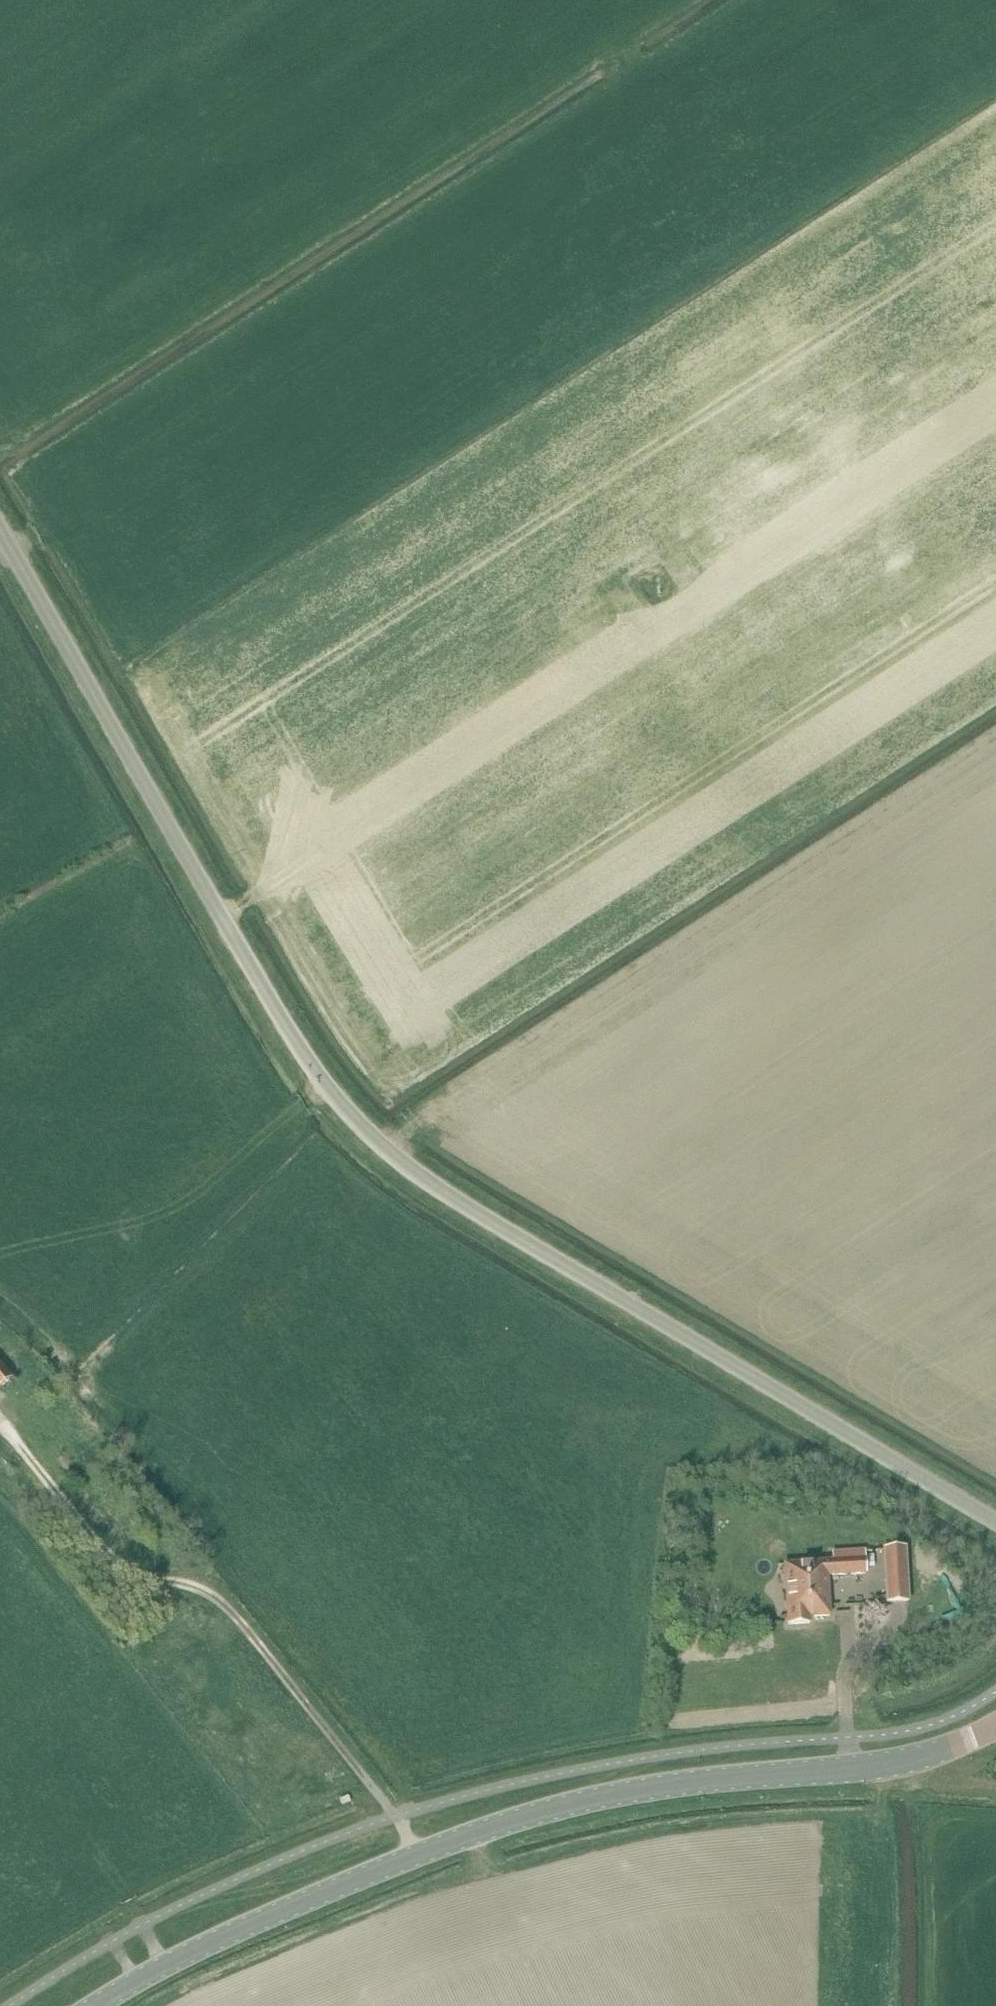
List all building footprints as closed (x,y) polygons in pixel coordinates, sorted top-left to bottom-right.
[(13,1376),(0,1362),(0,1388),(13,1376)] [(906,1548),(884,1550),(887,1602),(909,1601),(906,1548)] [(834,1562),(785,1566),(788,1624),(810,1623),(810,1617),(830,1616),(828,1576),(866,1573),(864,1551),(833,1553),(834,1562)]
